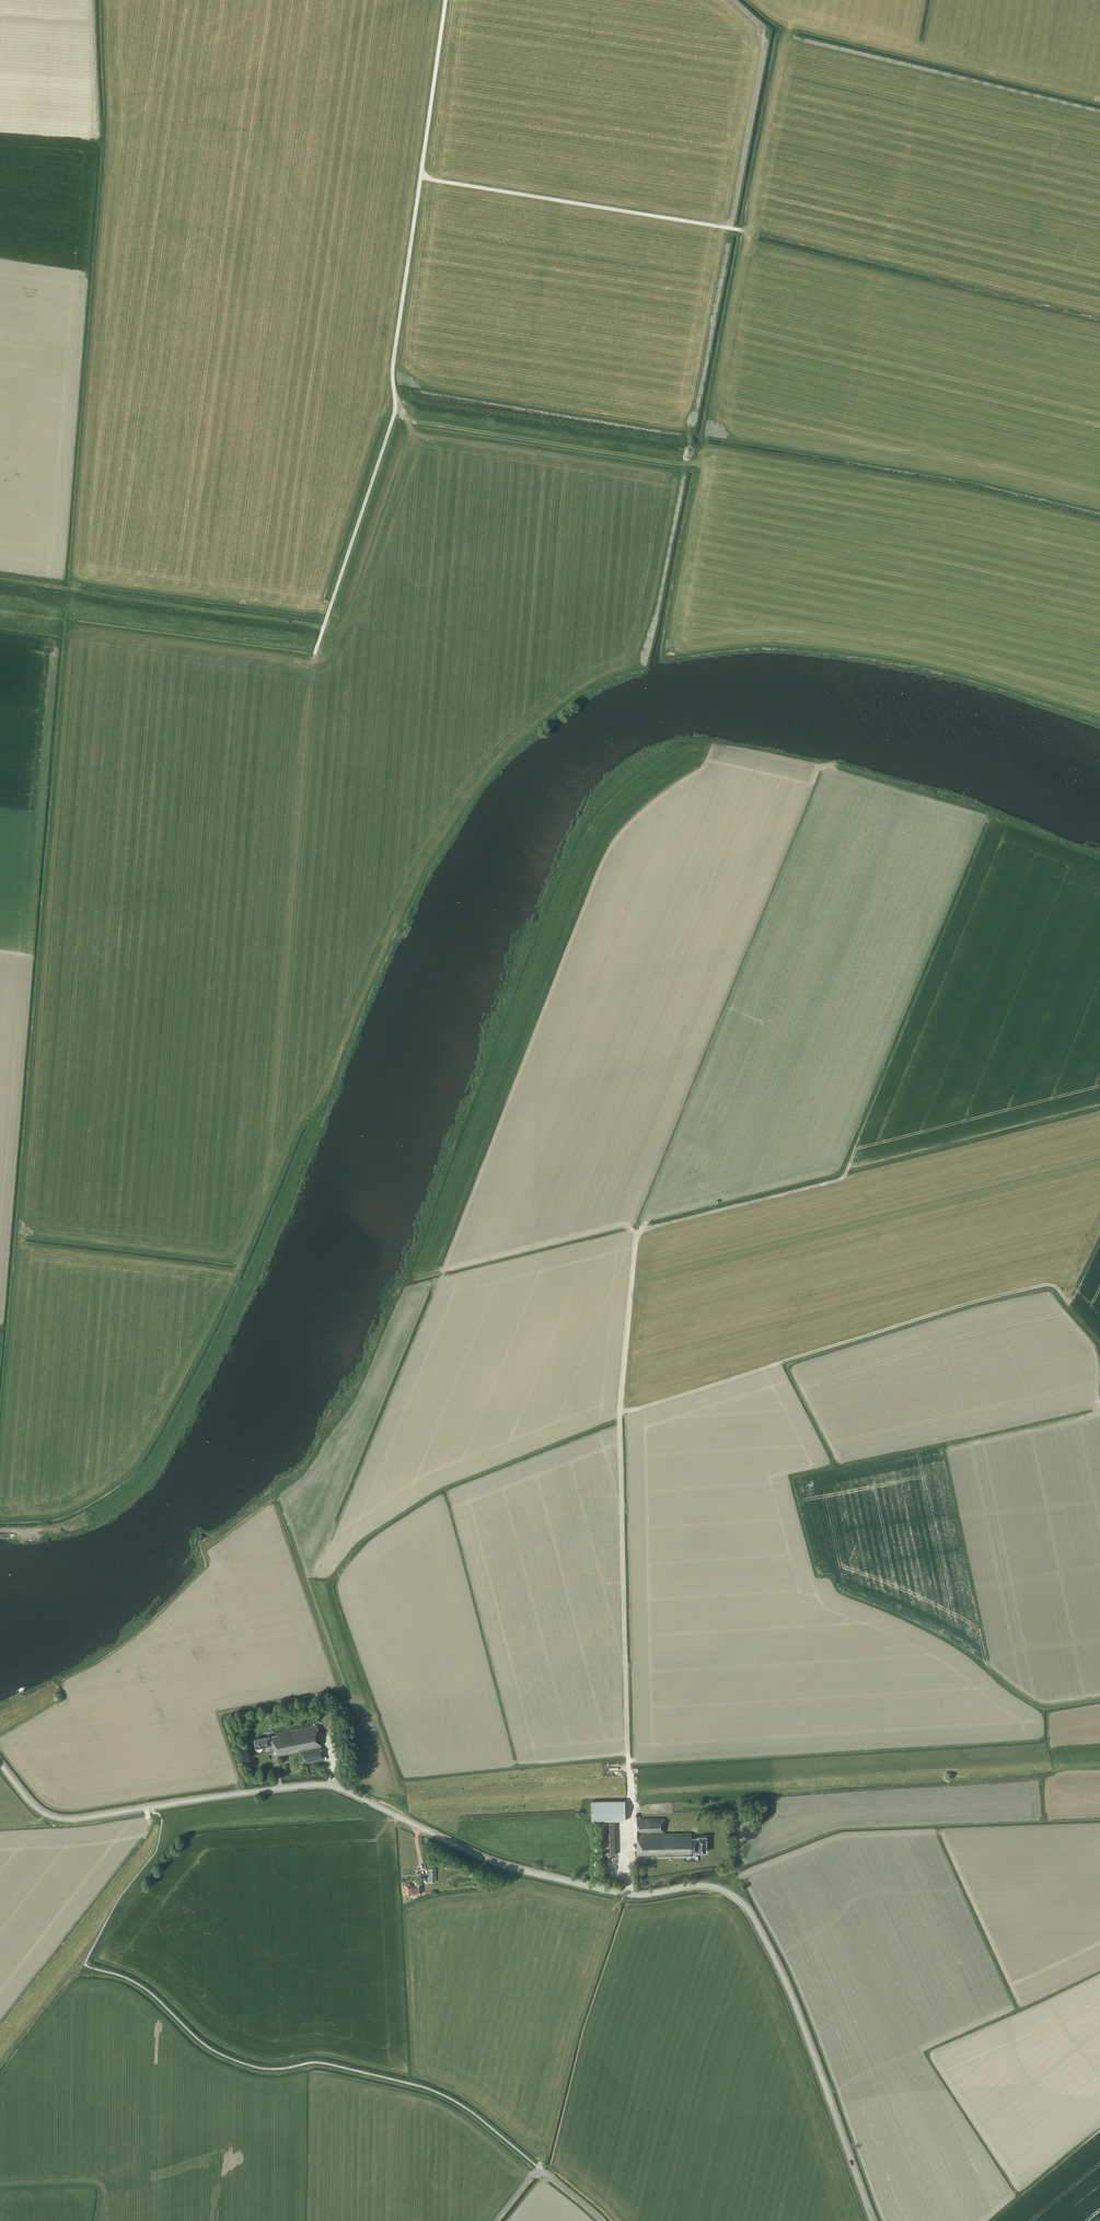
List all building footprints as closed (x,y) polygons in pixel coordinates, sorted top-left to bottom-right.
[(302,1764),(323,1760),(317,1725),(277,1733),(277,1735),(254,1739),(256,1748),(257,1749),(258,1751),(261,1750),(262,1748),(262,1746),(270,1745),(273,1757),(300,1751),(302,1764)] [(625,1800),(592,1801),(593,1821),(626,1820),(625,1800)] [(698,1852),(707,1852),(707,1836),(698,1836),(698,1837),(691,1837),(691,1833),(664,1833),(664,1818),(637,1819),(638,1856),(692,1855),(692,1851),(698,1851),(698,1852)] [(616,1855),(615,1821),(601,1822),(601,1855),(616,1855)] [(428,1869),(429,1882),(436,1881),(436,1868),(428,1869)] [(406,1894),(411,1894),(411,1893),(417,1893),(422,1893),(422,1882),(415,1882),(415,1885),(411,1885),(405,1885),(406,1894)]
